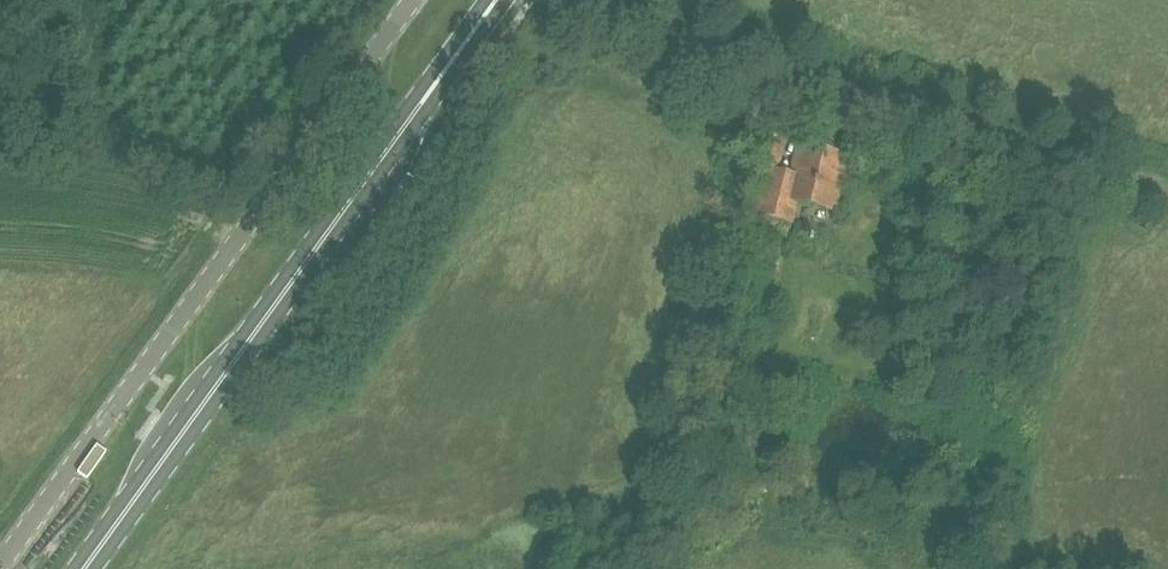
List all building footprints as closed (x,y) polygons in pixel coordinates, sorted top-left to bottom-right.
[(792,177),(769,172),(759,213),(789,220),(793,200),(831,209),(844,158),(799,147),(792,177)]
